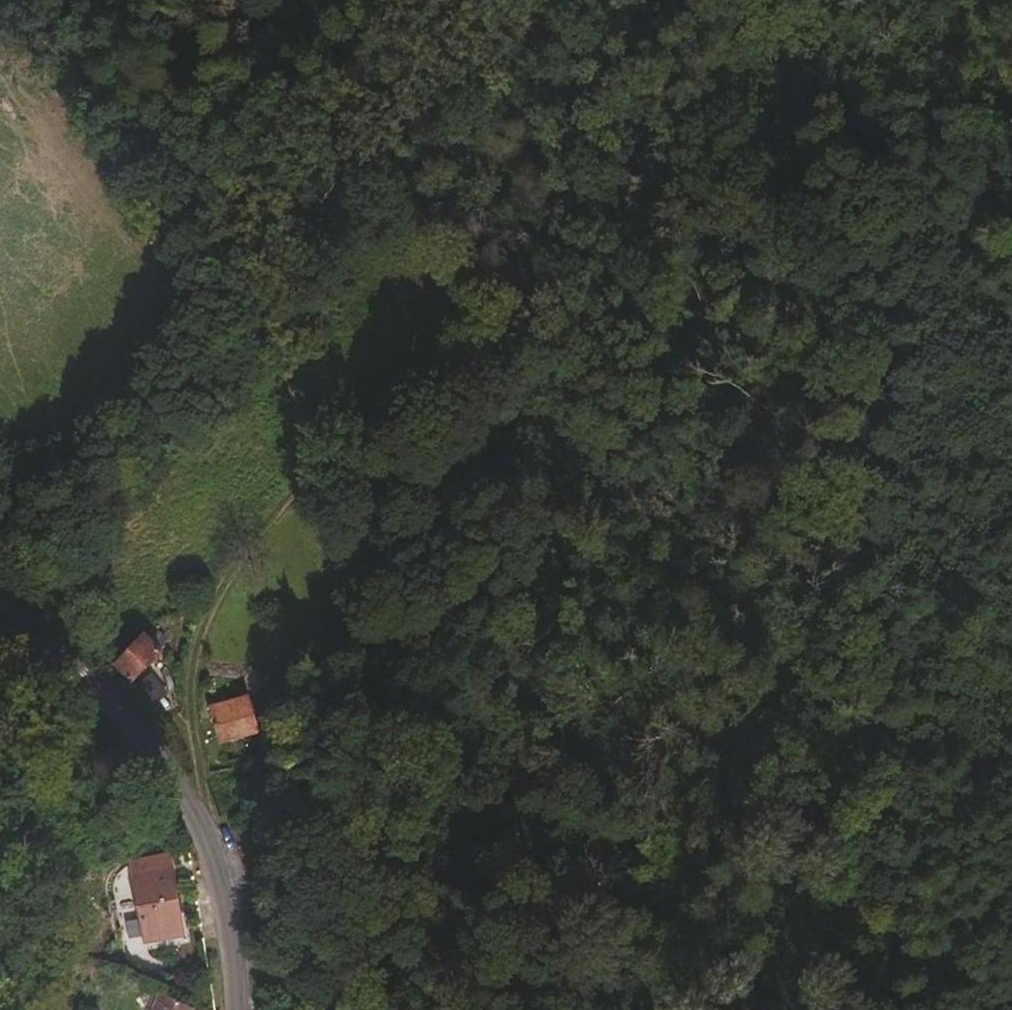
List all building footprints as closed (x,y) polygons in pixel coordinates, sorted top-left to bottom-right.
[(129,679),(158,649),(143,634),(114,664),(129,679)] [(257,731),(244,695),(208,706),(219,743),(257,731)] [(185,931),(176,862),(139,868),(148,937),(185,931)] [(193,1006),(161,991),(153,1009),(191,1009),(193,1006)]
